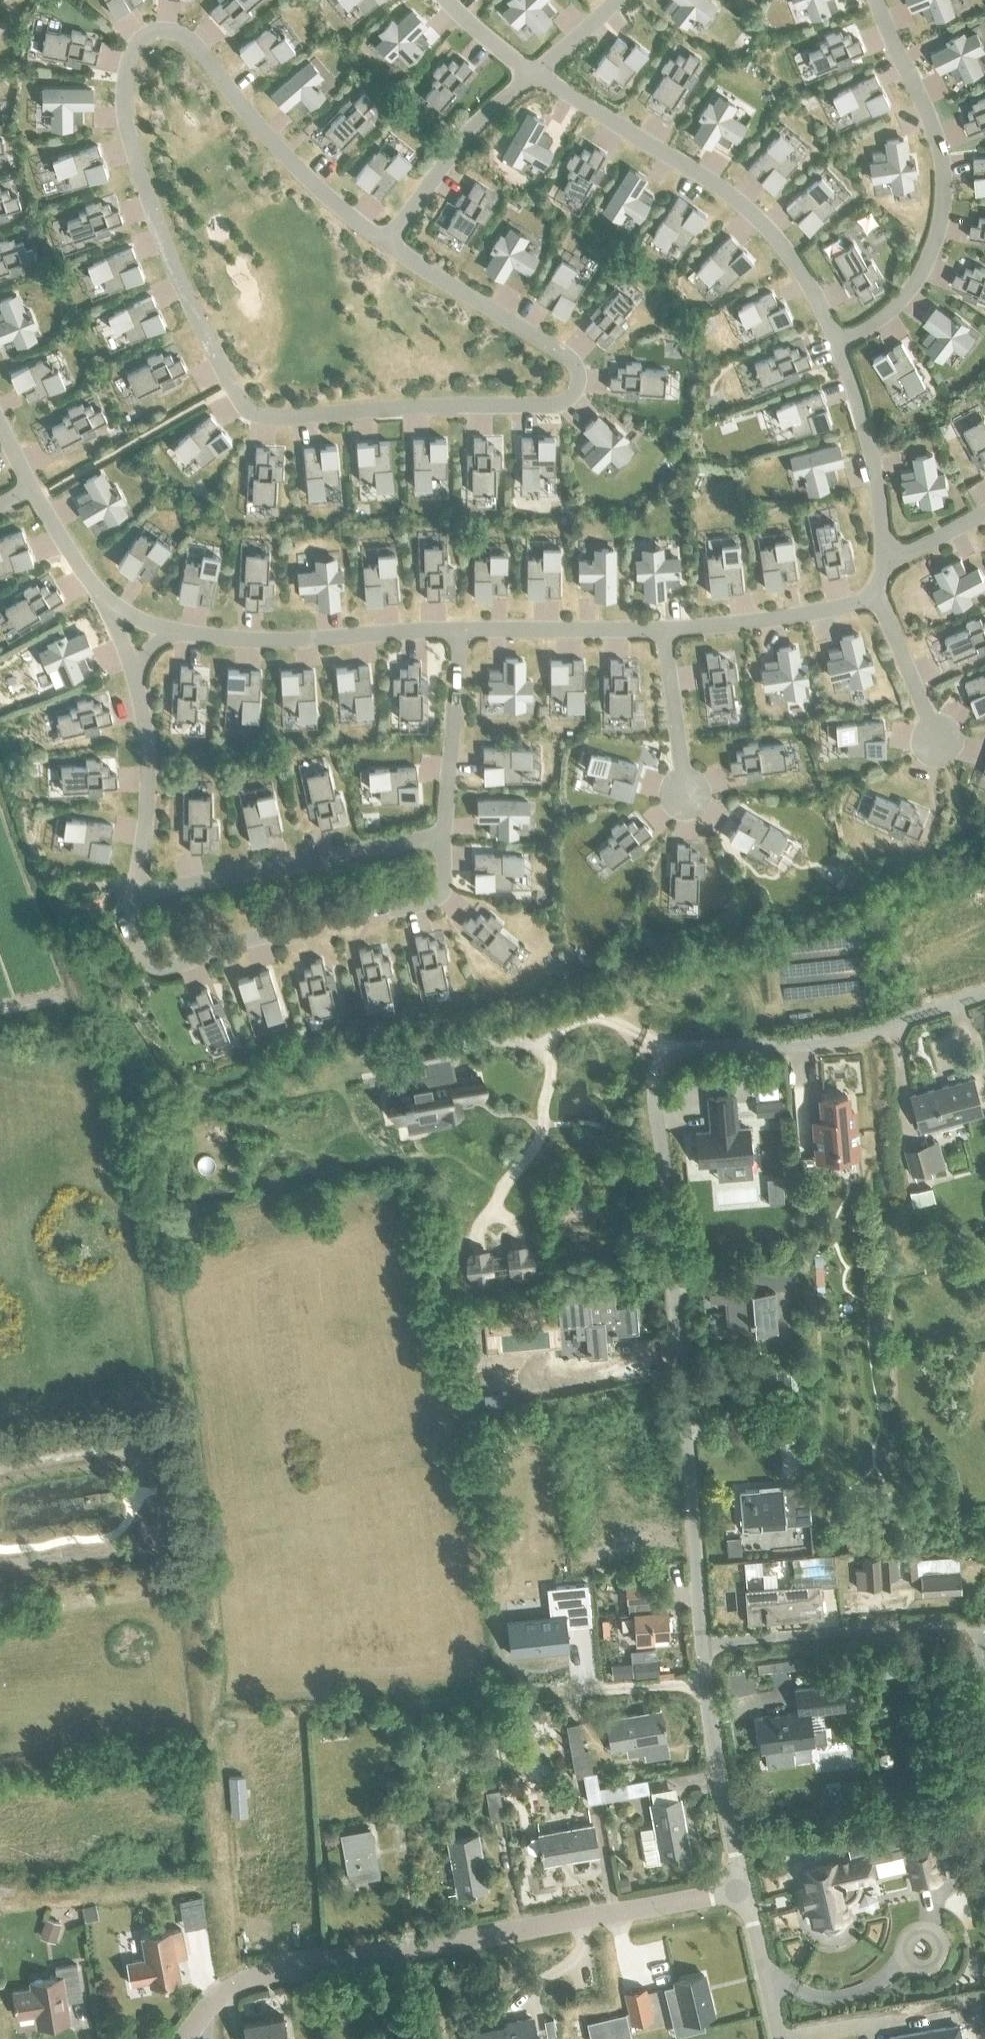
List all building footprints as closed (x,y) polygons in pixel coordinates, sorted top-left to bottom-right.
[(116,14),(140,0),(108,0),(116,14)] [(240,22),(250,13),(247,9),(257,0),(230,0),(229,1),(228,0),(226,0),(212,12),(219,21),(225,16),(230,22),(235,17),(240,22)] [(365,11),(379,0),(356,0),(365,11)] [(538,32),(551,19),(549,16),(556,10),(548,2),(541,8),(539,5),(544,0),(508,0),(511,4),(503,11),(516,26),(524,18),(538,32)] [(665,8),(686,24),(696,11),(704,18),(714,5),(708,0),(671,0),(665,8)] [(798,5),(807,1),(813,17),(838,7),(835,0),(796,0),(798,5)] [(912,9),(923,5),(929,20),(937,17),(938,19),(955,12),(950,0),(909,0),(912,9)] [(409,60),(427,43),(421,36),(413,43),(408,38),(424,23),(413,12),(397,27),(392,21),(381,31),(387,37),(379,45),(390,56),(398,48),(409,60)] [(258,64),(264,72),(294,49),(285,36),(281,39),(271,26),(240,50),(249,62),(262,52),(266,58),(258,64)] [(71,36),(47,31),(42,53),(67,58),(66,63),(80,66),(82,59),(95,61),(97,50),(90,49),(92,41),(84,40),(86,33),(72,30),(71,36)] [(821,48),(808,53),(815,71),(836,63),(838,68),(852,62),(850,56),(863,51),(858,38),(851,41),(849,34),(842,37),(839,30),(825,36),(828,42),(820,45),(821,48)] [(950,46),(932,55),(939,70),(950,65),(957,80),(964,76),(965,79),(982,71),(973,53),(982,49),(975,34),(966,38),(963,34),(948,41),(950,46)] [(618,36),(593,67),(610,80),(612,77),(624,86),(649,53),(634,41),(624,54),(621,52),(627,43),(618,36)] [(665,73),(652,94),(672,106),(685,85),(690,88),(698,75),(692,71),(700,59),(689,52),(685,58),(679,54),(675,61),(668,57),(660,69),(665,73)] [(442,62),(433,72),(438,76),(432,83),(435,85),(426,96),(440,107),(455,91),(459,94),(465,88),(459,83),(472,67),(463,60),(459,66),(453,61),(448,66),(442,62)] [(310,63),(274,94),(284,106),(301,92),(305,97),(297,104),(303,111),(311,104),(311,105),(323,95),(312,82),(321,75),(310,63)] [(875,76),(833,96),(840,111),(848,107),(855,121),(889,105),(875,76)] [(72,122),(82,122),(82,107),(93,107),(93,87),(43,86),(42,108),(52,108),(52,129),(72,129),(72,122)] [(343,112),(325,131),(342,146),(359,128),(363,132),(373,122),(368,117),(373,112),(367,107),(373,101),(364,93),(351,108),(346,103),(340,109),(343,112)] [(703,119),(691,137),(707,147),(713,136),(727,145),(732,138),(735,139),(745,123),(727,112),(732,103),(719,95),(713,104),(707,100),(697,116),(703,119)] [(964,121),(969,134),(982,129),(984,135),(984,98),(973,103),(975,109),(969,112),(971,119),(964,121)] [(520,162),(522,159),(530,163),(532,159),(543,166),(551,151),(546,148),(552,138),(544,133),(540,140),(535,137),(543,122),(528,114),(505,154),(520,162)] [(779,133),(748,169),(756,176),(764,167),(768,170),(760,179),(772,190),(797,162),(785,151),(791,144),(779,133)] [(874,162),(871,162),(873,180),(893,177),(894,187),(911,185),(910,174),(915,174),(912,157),(906,157),(904,138),(887,140),(889,151),(873,153),(874,162)] [(72,187),(108,176),(98,145),(52,159),(57,176),(68,173),(72,187)] [(571,176),(564,188),(581,198),(592,179),(597,181),(604,168),(598,165),(605,152),(594,146),(590,152),(584,148),(580,155),(575,151),(567,164),(572,167),(567,174),(571,176)] [(381,197),(410,161),(398,151),(392,159),(379,149),(356,177),(381,197)] [(974,160),(976,193),(984,192),(984,159),(974,160)] [(630,168),(604,209),(619,218),(624,209),(638,218),(653,195),(638,186),(644,177),(630,168)] [(821,176),(786,208),(793,216),(802,208),(805,212),(796,220),(808,232),(835,207),(824,195),(832,188),(821,176)] [(457,239),(460,240),(461,239),(466,242),(479,221),(485,224),(493,209),(487,205),(491,199),(484,195),(487,189),(474,181),(464,198),(459,195),(454,204),(457,207),(444,229),(458,237),(457,239)] [(4,220),(1,212),(20,207),(17,196),(10,198),(7,190),(0,192),(0,191),(0,221),(4,220)] [(678,196),(652,236),(666,245),(671,237),(685,245),(705,214),(691,205),(685,215),(680,212),(687,202),(678,196)] [(81,217),(68,222),(74,240),(95,232),(97,237),(110,232),(108,226),(122,221),(118,209),(111,212),(108,205),(101,207),(99,201),(86,205),(88,211),(80,214),(81,217)] [(970,237),(984,239),(983,246),(984,246),(984,219),(980,218),(979,226),(971,225),(970,237)] [(515,265),(511,273),(520,279),(525,271),(528,273),(538,256),(522,246),(527,237),(510,227),(505,236),(500,234),(490,249),(495,252),(485,269),(502,279),(512,263),(515,265)] [(731,236),(696,268),(708,280),(715,274),(726,285),(753,260),(742,247),(733,256),(729,252),(738,244),(731,236)] [(11,274),(19,271),(16,264),(36,258),(32,248),(25,250),(22,242),(15,244),(13,239),(0,243),(0,244),(1,248),(0,249),(0,272),(9,269),(11,274)] [(853,244),(834,256),(847,277),(841,280),(849,294),(856,290),(863,302),(874,295),(870,289),(877,285),(873,279),(879,275),(871,262),(866,266),(853,244)] [(143,278),(132,247),(87,264),(94,281),(103,277),(109,291),(143,278)] [(549,308),(566,318),(586,284),(578,279),(579,277),(576,275),(575,277),(573,276),(578,268),(560,258),(535,299),(546,305),(551,296),(555,298),(549,308)] [(951,285),(964,291),(962,297),(976,303),(978,297),(984,300),(984,269),(975,265),(973,270),(966,268),(962,276),(956,273),(951,285)] [(597,315),(584,330),(595,340),(599,335),(605,340),(610,335),(615,339),(627,326),(622,322),(628,316),(625,314),(634,303),(632,301),(634,300),(631,297),(629,299),(618,288),(602,306),(599,303),(592,311),(597,315)] [(772,292),(737,308),(745,324),(750,321),(756,335),(792,318),(784,304),(770,310),(767,305),(776,300),(772,292)] [(19,344),(34,338),(29,327),(35,324),(30,311),(24,313),(16,294),(2,300),(9,319),(2,322),(0,316),(0,339),(14,333),(19,344)] [(124,327),(131,341),(164,326),(151,296),(108,315),(115,331),(124,327)] [(934,329),(924,342),(931,347),(929,349),(942,359),(954,343),(964,351),(974,337),(965,331),(968,327),(955,316),(951,321),(935,309),(925,322),(934,329)] [(775,355),(754,363),(762,384),(774,380),(775,384),(799,375),(797,369),(810,364),(806,352),(799,355),(796,348),(789,350),(787,344),(773,350),(775,355)] [(901,346),(874,362),(893,394),(905,386),(911,395),(925,386),(901,346)] [(137,395),(160,384),(162,388),(175,382),(172,376),(185,369),(180,359),(173,362),(170,355),(164,358),(161,352),(148,358),(151,363),(127,375),(137,395)] [(30,400),(64,384),(58,370),(53,372),(46,358),(12,374),(18,388),(33,381),(36,387),(26,392),(30,400)] [(616,375),(610,375),(609,390),(628,391),(628,398),(639,398),(639,394),(665,395),(666,379),(668,379),(668,376),(666,375),(666,369),(642,368),(642,361),(624,360),(624,367),(616,367),(616,375)] [(820,392),(776,407),(781,422),(790,419),(795,434),(831,422),(825,407),(814,410),(812,406),(824,402),(820,392)] [(81,434),(84,439),(92,435),(88,428),(106,419),(101,409),(94,413),(91,405),(84,409),(81,403),(69,409),(71,414),(63,418),(65,422),(53,428),(61,444),(81,434)] [(588,438),(580,447),(586,453),(583,455),(597,469),(611,456),(618,463),(632,449),(624,441),(628,437),(615,425),(611,428),(597,415),(584,429),(597,442),(594,445),(588,438)] [(202,464),(231,441),(221,429),(212,436),(208,431),(217,424),(211,416),(175,446),(185,458),(193,452),(202,464)] [(964,430),(977,451),(972,454),(979,467),(984,464),(984,465),(984,419),(984,418),(964,430)] [(532,436),(520,436),(520,485),(541,485),(541,476),(543,476),(543,478),(547,478),(547,476),(556,476),(555,436),(536,436),(536,448),(532,448),(532,436)] [(487,437),(472,437),(473,457),(466,457),(466,468),(471,468),(471,493),(487,493),(487,496),(490,496),(490,493),(497,493),(497,469),(503,469),(502,451),(496,451),(496,444),(488,444),(487,437)] [(423,440),(414,440),(415,486),(431,485),(431,476),(446,476),(445,439),(430,440),(430,450),(423,450),(423,440)] [(376,488),(392,487),(389,441),(379,442),(380,453),(374,453),(373,442),(357,443),(360,480),(376,479),(376,488)] [(838,444),(792,456),(796,473),(805,471),(811,491),(827,487),(826,482),(837,479),(833,464),(842,461),(838,444)] [(314,448),(304,449),(309,496),(324,494),(323,484),(339,482),(336,446),(320,447),(321,459),(315,459),(314,448)] [(269,448),(256,447),(255,467),(248,467),(248,477),(252,477),(251,502),(276,503),(277,478),(283,478),(283,463),(276,463),(277,455),(269,455),(269,448)] [(918,469),(901,472),(906,498),(923,495),(925,506),(941,502),(939,492),(947,490),(944,475),(937,476),(933,454),(916,458),(918,469)] [(88,520),(104,510),(110,521),(125,512),(118,502),(124,499),(116,486),(111,489),(101,472),(86,480),(97,497),(91,501),(85,492),(77,497),(83,506),(80,507),(88,520)] [(819,548),(814,549),(816,563),(824,561),(827,576),(839,574),(838,568),(846,566),(844,559),(850,558),(847,542),(841,543),(840,535),(836,536),(833,522),(815,526),(819,548)] [(33,561),(27,546),(17,550),(14,543),(25,540),(22,531),(0,539),(0,573),(33,561)] [(119,565),(132,573),(141,560),(146,564),(141,572),(149,578),(170,547),(156,537),(153,541),(140,533),(119,565)] [(774,546),(759,548),(764,587),(780,585),(778,569),(785,568),(786,578),(796,577),(790,538),(774,541),(774,546)] [(722,555),(706,556),(710,593),(727,592),(725,580),(732,579),(733,591),(742,590),(738,543),(721,545),(722,555)] [(425,569),(419,569),(419,583),(427,583),(428,598),(440,598),(440,592),(448,592),(448,584),(454,584),(454,568),(447,568),(447,559),(443,559),(443,546),(424,546),(425,569)] [(543,558),(527,558),(527,595),(544,595),(544,583),(550,583),(550,595),(560,595),(560,548),(543,548),(543,558)] [(644,559),(637,559),(638,577),(645,577),(646,595),(665,594),(665,584),(678,583),(677,575),(678,575),(677,557),(663,558),(663,548),(643,549),(644,559)] [(597,559),(580,559),(580,585),(597,585),(597,596),(614,596),(614,549),(597,549),(597,559)] [(239,579),(239,594),(246,595),(245,609),(258,609),(259,602),(266,602),(267,595),(273,595),(274,580),(268,580),(269,555),(246,553),(244,579),(239,579)] [(490,558),(474,558),(474,597),(490,597),(491,581),(497,581),(497,591),(507,591),(507,553),(490,553),(490,558)] [(201,601),(211,603),(219,557),(203,554),(201,564),(186,561),(179,597),(194,600),(197,589),(203,590),(201,601)] [(379,565),(363,566),(365,603),(382,602),(381,590),(388,590),(388,601),(397,600),(394,554),(378,555),(379,565)] [(317,571),(299,572),(300,591),(304,591),(305,598),(319,597),(319,605),(339,604),(338,588),(343,587),(341,569),(336,569),(336,559),(316,560),(317,571)] [(935,591),(944,608),(954,603),(957,608),(973,600),(970,594),(984,587),(984,578),(979,567),(968,573),(961,559),(953,563),(953,562),(937,570),(945,585),(935,591)] [(5,609),(18,628),(39,615),(42,619),(50,614),(46,608),(63,598),(56,588),(51,592),(46,585),(40,588),(36,583),(24,591),(27,595),(5,609)] [(946,638),(955,660),(978,650),(980,655),(984,653),(984,623),(984,624),(981,618),(967,623),(969,629),(946,638)] [(59,662),(67,680),(80,674),(79,671),(89,667),(85,658),(75,662),(73,656),(91,648),(85,633),(66,641),(64,635),(50,642),(52,647),(41,652),(48,667),(59,662)] [(832,661),(827,662),(831,677),(850,673),(852,683),(869,679),(867,669),(874,667),(871,651),(863,653),(858,633),(841,636),(844,647),(829,651),(832,661)] [(766,672),(761,672),(763,689),(784,686),(786,696),(802,693),(801,684),(808,683),(806,667),(798,668),(795,646),(778,648),(780,658),(764,660),(766,672)] [(708,668),(701,669),(703,684),(708,684),(712,708),(735,705),(731,680),(738,679),(736,664),(728,666),(727,658),(720,659),(719,652),(706,654),(708,668)] [(490,680),(489,680),(489,696),(506,696),(506,707),(523,707),(523,696),(531,696),(531,680),(523,680),(523,659),(505,659),(505,670),(490,670),(490,680)] [(611,674),(604,674),(604,689),(609,689),(609,714),(632,714),(632,689),(638,689),(638,674),(631,674),(631,667),(623,667),(623,659),(611,659),(611,674)] [(567,660),(550,660),(550,697),(566,697),(566,707),(583,707),(583,660),(574,660),(574,672),(567,672),(567,660)] [(400,676),(393,676),(393,692),(399,692),(399,716),(422,716),(422,691),(427,691),(427,676),(420,676),(420,662),(407,662),(407,669),(400,669),(400,676)] [(176,718),(196,719),(197,705),(201,705),(201,697),(207,697),(208,681),(201,680),(201,673),(194,673),(194,666),(180,665),(179,685),(172,685),(172,695),(177,695),(176,718)] [(353,666),(336,668),(339,705),(355,704),(356,713),(372,712),(368,665),(359,666),(360,678),(354,678),(353,666)] [(228,669),(226,706),(242,707),(242,717),(258,718),(261,671),(251,670),(251,682),(244,682),(245,670),(228,669)] [(297,670),(281,671),(283,708),(299,707),(299,717),(316,716),(313,669),(304,670),(305,682),(298,682),(297,670)] [(966,683),(969,692),(980,687),(983,693),(972,698),(978,713),(984,710),(984,675),(966,683)] [(84,729),(86,734),(95,732),(93,725),(112,720),(109,708),(102,710),(100,702),(93,704),(92,697),(77,701),(78,707),(70,709),(71,713),(57,716),(62,734),(84,729)] [(883,721),(836,723),(837,739),(847,739),(848,755),(885,753),(884,736),(872,737),(872,730),(884,730),(883,721)] [(736,759),(729,760),(731,773),(745,771),(746,778),(761,776),(760,770),(786,767),(783,744),(758,747),(757,741),(742,743),(743,750),(735,751),(736,759)] [(530,747),(483,747),(483,756),(495,756),(495,763),(483,763),(483,780),(520,780),(520,764),(530,764),(530,747)] [(591,751),(587,767),(596,770),(592,785),(628,796),(632,779),(621,776),(622,770),(634,773),(637,764),(591,751)] [(88,789),(88,794),(97,793),(96,786),(117,785),(116,773),(109,773),(108,765),(101,765),(101,759),(86,760),(86,766),(61,767),(62,790),(88,789)] [(416,766),(369,769),(370,786),(380,785),(381,801),(418,799),(417,782),(405,783),(404,776),(417,775),(416,766)] [(329,771),(307,775),(312,800),(307,801),(310,815),(317,814),(320,828),(332,825),(331,818),(338,817),(337,809),(343,808),(340,793),(334,794),(329,771)] [(257,801),(242,805),(251,843),(267,839),(263,824),(269,822),(272,832),(281,830),(273,792),(256,796),(257,801)] [(189,831),(189,851),(203,851),(203,844),(211,844),(211,837),(218,837),(218,821),(211,821),(212,795),(207,795),(207,793),(202,793),(202,796),(188,796),(188,821),(183,821),(183,831),(189,831)] [(875,794),(866,816),(890,826),(888,831),(902,837),(905,831),(918,836),(923,824),(916,821),(919,814),(913,812),(915,805),(901,799),(899,804),(875,794)] [(528,800),(480,800),(480,817),(491,817),(491,833),(516,833),(516,816),(528,816),(528,800)] [(738,823),(729,837),(761,857),(769,843),(778,849),(787,835),(746,810),(741,818),(752,824),(748,830),(738,823)] [(66,818),(63,834),(74,835),(71,850),(108,856),(110,841),(98,839),(99,833),(111,835),(112,825),(66,818)] [(610,842),(599,850),(611,866),(629,852),(632,856),(644,847),(640,842),(651,833),(643,822),(637,827),(633,821),(627,825),(623,820),(611,829),(615,834),(608,839),(610,842)] [(677,858),(670,858),(669,873),(675,873),(674,899),(697,900),(697,874),(704,875),(704,859),(697,859),(697,852),(690,851),(690,844),(677,844),(677,858)] [(521,854),(474,854),(474,863),(486,863),(486,870),(474,870),(474,886),(511,886),(511,870),(521,870),(521,854)] [(470,914),(462,924),(473,934),(469,939),(481,949),(484,944),(503,960),(518,942),(498,926),(502,921),(490,912),(486,918),(480,913),(475,919),(470,914)] [(418,950),(412,952),(415,967),(420,966),(425,990),(448,985),(443,961),(449,960),(445,945),(438,946),(436,939),(430,940),(428,933),(415,936),(418,950)] [(362,968),(355,969),(358,980),(362,979),(368,1004),(384,1001),(384,1002),(387,1002),(387,1000),(394,998),(388,974),(394,972),(390,955),(383,957),(382,949),(374,951),(372,945),(358,949),(362,968)] [(304,975),(297,977),(301,994),(306,993),(312,1017),(319,1016),(319,1018),(323,1017),(322,1015),(338,1012),(332,986),(336,985),(334,974),(328,976),(324,957),(309,960),(310,966),(302,968),(304,975)] [(255,973),(236,978),(248,1016),(257,1014),(257,1016),(261,1015),(261,1013),(262,1012),(265,1020),(285,1014),(270,968),(258,971),(262,982),(258,983),(255,973)] [(192,1008),(185,1010),(192,1027),(198,1025),(207,1048),(213,1045),(214,1047),(218,1046),(217,1044),(231,1038),(222,1014),(226,1012),(221,1002),(216,1004),(208,986),(194,992),(197,998),(189,1001),(192,1008)] [(401,1085),(404,1101),(401,1102),(402,1106),(405,1106),(408,1122),(409,1129),(448,1122),(447,1115),(446,1112),(460,1109),(458,1099),(481,1094),(477,1073),(454,1078),(450,1056),(452,1056),(449,1041),(420,1047),(423,1061),(425,1061),(425,1062),(427,1072),(399,1078),(401,1085)] [(315,1070),(296,1071),(297,1081),(316,1080),(315,1070)] [(910,1094),(920,1129),(982,1111),(972,1077),(910,1094)] [(696,1131),(696,1143),(698,1163),(750,1159),(748,1126),(736,1127),(734,1094),(708,1096),(710,1122),(712,1121),(713,1129),(696,1131)] [(814,1127),(817,1158),(856,1154),(853,1109),(848,1109),(846,1094),(820,1096),(823,1127),(814,1127)] [(756,1101),(757,1113),(781,1112),(780,1099),(756,1101)] [(934,1166),(928,1143),(905,1149),(911,1173),(934,1166)] [(782,1175),(768,1176),(770,1200),(784,1199),(782,1175)] [(910,1191),(913,1205),(934,1201),(931,1186),(910,1191)] [(508,1247),(512,1274),(530,1271),(527,1244),(508,1247)] [(472,1278),(491,1276),(487,1249),(469,1251),(472,1278)] [(709,1292),(710,1301),(724,1301),(726,1330),(749,1328),(750,1335),(755,1334),(754,1328),(771,1327),(768,1287),(794,1285),(792,1271),(772,1273),(772,1267),(743,1269),(745,1289),(709,1292)] [(824,1283),(816,1284),(817,1294),(825,1294),(824,1283)] [(575,1299),(557,1301),(559,1324),(575,1323),(576,1335),(585,1334),(587,1348),(585,1348),(585,1352),(587,1351),(587,1355),(606,1354),(604,1329),(611,1329),(611,1333),(638,1330),(635,1304),(575,1309),(575,1299)] [(464,1331),(464,1335),(465,1348),(491,1346),(490,1329),(464,1331)] [(781,1486),(738,1489),(741,1528),(784,1525),(784,1524),(783,1515),(809,1513),(808,1499),(808,1489),(807,1484),(781,1486)] [(809,1513),(783,1515),(784,1524),(809,1522),(809,1520),(809,1513)] [(890,1583),(889,1574),(897,1574),(897,1573),(902,1573),(920,1572),(922,1592),(960,1589),(958,1554),(916,1557),(915,1553),(901,1554),(896,1555),(896,1554),(887,1555),(864,1556),(864,1559),(864,1567),(857,1567),(858,1585),(890,1583)] [(628,1611),(621,1611),(622,1630),(635,1629),(636,1641),(653,1640),(652,1634),(668,1633),(666,1608),(650,1609),(649,1597),(651,1597),(650,1581),(626,1583),(627,1599),(628,1611)] [(587,1582),(547,1586),(550,1615),(564,1613),(565,1625),(592,1623),(587,1582)] [(746,1588),(748,1619),(764,1618),(764,1620),(768,1619),(768,1618),(821,1614),(818,1583),(746,1588)] [(550,1615),(518,1618),(522,1653),(568,1648),(565,1625),(564,1613),(550,1615)] [(758,1662),(759,1671),(806,1665),(805,1657),(758,1662)] [(634,1660),(635,1675),(658,1673),(657,1658),(634,1660)] [(823,1731),(811,1732),(809,1713),(822,1712),(819,1687),(796,1689),(799,1714),(758,1718),(761,1751),(815,1745),(814,1742),(824,1741),(823,1731)] [(662,1725),(665,1725),(664,1720),(661,1720),(659,1708),(606,1717),(611,1747),(664,1738),(662,1725)] [(566,1724),(575,1775),(591,1771),(587,1748),(583,1749),(578,1722),(566,1724)] [(597,1787),(599,1798),(647,1790),(645,1778),(597,1787)] [(486,1790),(491,1819),(504,1817),(499,1788),(486,1790)] [(641,1837),(646,1863),(660,1860),(659,1856),(671,1854),(671,1856),(677,1855),(677,1853),(689,1851),(680,1796),(650,1801),(655,1834),(641,1837)] [(541,1850),(543,1863),(597,1853),(592,1823),(538,1833),(538,1835),(530,1837),(526,1842),(528,1848),(533,1851),(541,1850)] [(342,1833),(347,1862),(346,1862),(349,1877),(377,1873),(374,1857),(369,1829),(342,1833)] [(475,1891),(474,1889),(487,1886),(478,1833),(447,1838),(456,1891),(469,1889),(470,1892),(475,1891)] [(850,1858),(802,1869),(807,1890),(805,1891),(807,1900),(808,1903),(810,1903),(815,1924),(821,1923),(825,1930),(834,1931),(841,1926),(842,1918),(848,1916),(845,1900),(846,1900),(848,1899),(849,1899),(850,1898),(851,1897),(852,1896),(853,1895),(854,1894),(855,1893),(856,1891),(856,1890),(856,1889),(857,1887),(857,1886),(857,1884),(857,1883),(857,1881),(873,1878),(869,1861),(908,1852),(904,1834),(874,1841),(873,1837),(846,1843),(850,1858)] [(908,1853),(916,1884),(939,1879),(932,1848),(908,1853)] [(619,1877),(621,1889),(630,1888),(628,1875),(619,1877)] [(179,1900),(181,1910),(203,1906),(201,1896),(179,1900)] [(95,1905),(82,1908),(85,1920),(98,1917),(95,1905)] [(46,1917),(41,1933),(55,1937),(60,1921),(46,1917)] [(150,1980),(151,1986),(180,1980),(175,1951),(185,1949),(181,1928),(171,1930),(171,1929),(141,1934),(146,1958),(126,1962),(130,1983),(150,1980)] [(55,1967),(57,1977),(30,1981),(31,1988),(12,1991),(17,2017),(36,2014),(38,2026),(70,2021),(65,1995),(82,1992),(77,1963),(55,1967)] [(675,1984),(663,1987),(675,2035),(704,2028),(701,2017),(711,2015),(702,1975),(674,1981),(675,1984)] [(624,1993),(632,2023),(651,2019),(644,1988),(624,1993)] [(246,2038),(287,2038),(283,2015),(243,2023),(246,2038)] [(475,2038),(535,2038),(531,2018),(516,2020),(516,2025),(474,2032),(475,2038)] [(553,2019),(545,2020),(547,2036),(555,2034),(553,2019)] [(582,2019),(569,2021),(572,2037),(585,2035),(582,2019)] [(959,2023),(888,2036),(889,2038),(962,2038),(959,2023)]
